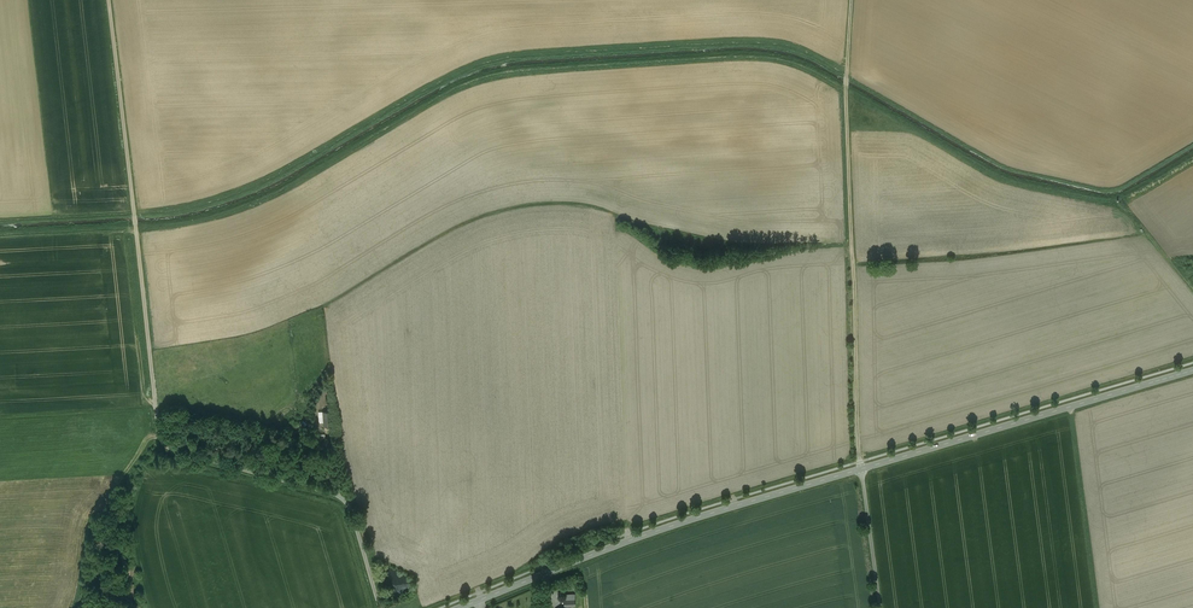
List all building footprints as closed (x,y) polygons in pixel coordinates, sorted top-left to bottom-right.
[(331,413),(319,414),(320,425),(324,425),(325,429),(332,429),(331,413)] [(94,600),(86,598),(84,607),(93,607),(94,600)]
